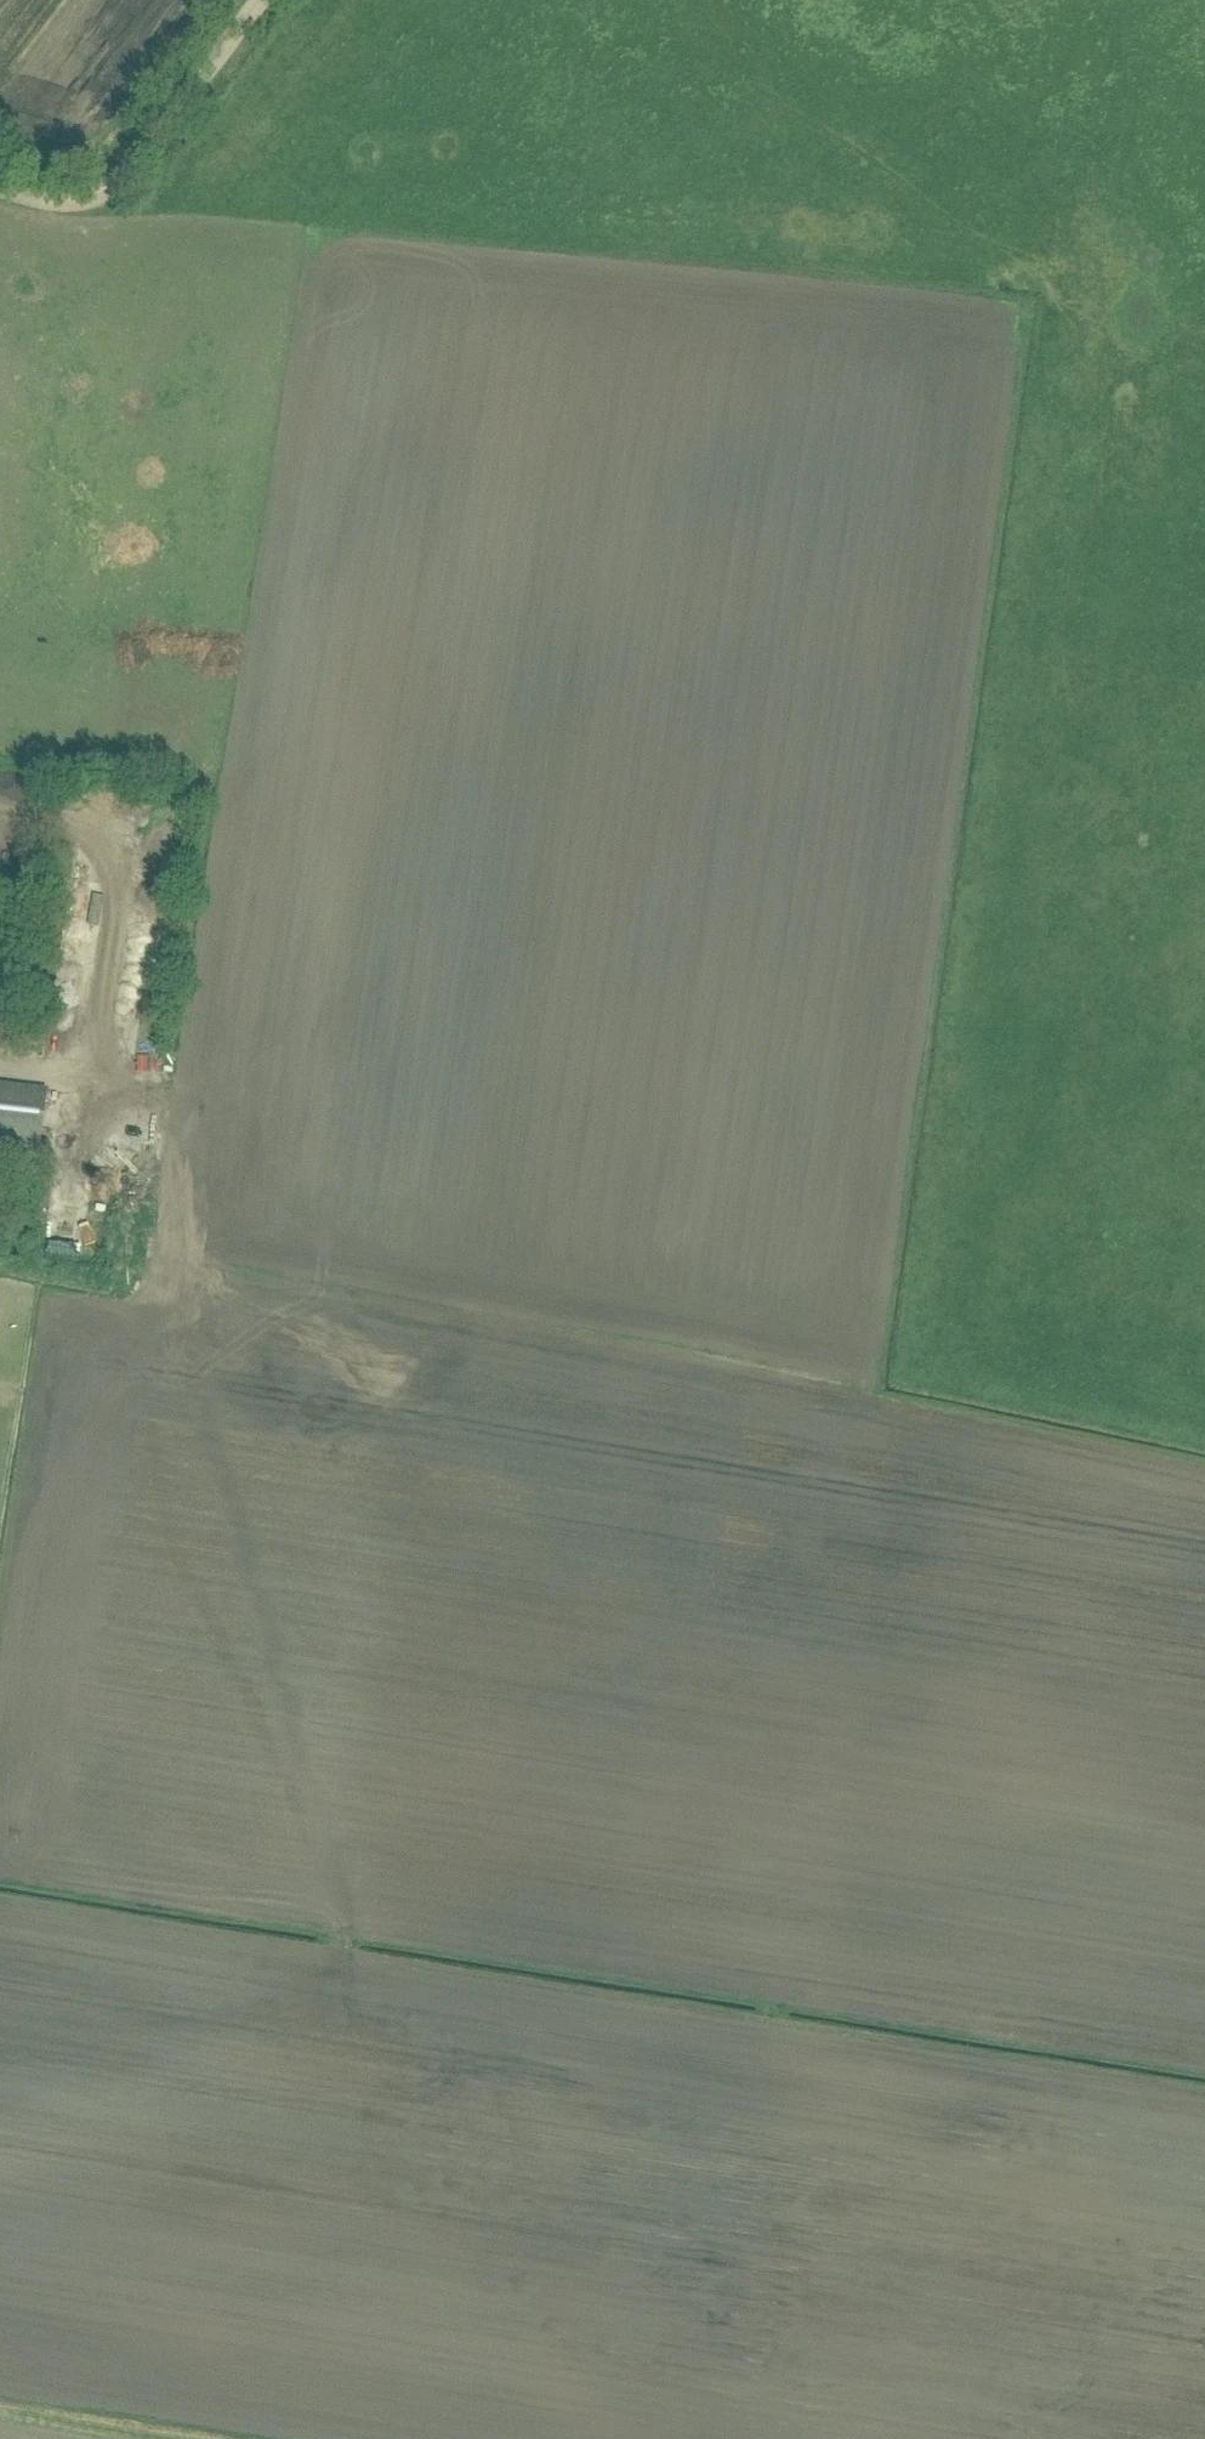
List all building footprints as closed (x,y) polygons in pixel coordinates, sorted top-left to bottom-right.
[(0,1088),(0,1146),(39,1151),(44,1093),(0,1088)]
